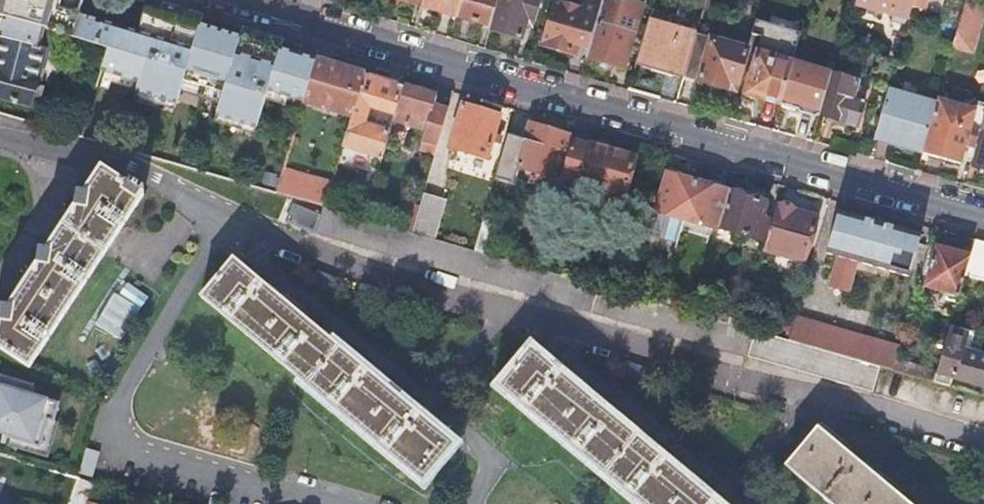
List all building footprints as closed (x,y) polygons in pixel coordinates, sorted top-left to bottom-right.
[(205,16),(183,10),(181,20),(161,14),(147,10),(139,34),(80,16),(85,0),(0,0),(0,18),(6,20),(37,29),(105,50),(98,72),(139,84),(137,92),(136,93),(140,94),(174,105),(177,105),(181,93),(184,83),(204,89),(224,95),(221,105),(217,117),(258,130),(266,101),(269,92),(289,98),(304,103),(304,102),(310,84),(315,68),(317,62),(282,51),(262,45),(265,35),(244,29),(241,38),(202,26),(205,16)] [(457,18),(462,0),(424,0),(422,7),(457,18)] [(457,18),(490,28),(499,0),(462,0),(457,18)] [(490,28),(490,31),(522,40),(526,27),(532,28),(540,0),(499,0),(490,28)] [(602,0),(586,0),(583,10),(554,2),(541,46),(576,56),(579,46),(584,30),(593,33),(596,22),(602,0)] [(586,58),(624,69),(634,33),(643,3),(633,0),(619,0),(615,2),(609,0),(602,0),(596,22),(593,33),(588,49),(586,58)] [(857,4),(894,15),(895,13),(911,18),(914,7),(916,0),(859,0),(857,4)] [(914,7),(926,10),(929,0),(916,0),(914,7)] [(983,17),(983,2),(977,0),(967,0),(954,48),(973,54),(983,17)] [(181,20),(183,10),(164,4),(161,14),(181,20)] [(2,39),(32,48),(37,29),(6,20),(0,38),(0,39),(2,39)] [(636,63),(685,77),(697,35),(648,21),(636,63)] [(770,25),(756,21),(752,36),(762,39),(745,95),(781,105),(793,63),(796,52),(801,34),(798,33),(770,25)] [(579,46),(588,49),(593,33),(584,30),(579,46)] [(262,45),(282,51),(285,41),(265,35),(262,45)] [(685,77),(700,81),(712,40),(697,35),(685,77)] [(2,39),(0,44),(0,96),(31,105),(32,102),(40,104),(44,87),(37,85),(40,76),(47,53),(32,48),(2,39)] [(700,81),(736,91),(748,50),(712,40),(700,81)] [(365,76),(317,62),(315,68),(310,84),(304,102),(353,117),(365,76)] [(820,117),(832,75),(793,63),(781,105),(820,117)] [(139,84),(98,72),(93,88),(104,91),(107,83),(137,92),(139,84)] [(860,82),(834,75),(822,117),(823,117),(858,127),(865,103),(854,100),(860,82)] [(403,88),(365,76),(353,117),(344,148),(382,159),(394,120),(403,88)] [(184,83),(181,93),(201,99),(204,89),(184,83)] [(436,97),(403,88),(394,120),(426,130),(420,150),(436,154),(449,112),(433,107),(436,97)] [(224,95),(204,89),(201,99),(221,105),(224,95)] [(269,92),(266,101),(286,107),(289,98),(269,92)] [(875,139),(923,154),(937,106),(889,92),(875,139)] [(173,108),(174,105),(140,94),(139,97),(173,108)] [(937,106),(923,154),(928,155),(927,156),(961,166),(966,148),(970,137),(975,120),(977,111),(962,107),(939,100),(937,106)] [(463,105),(450,148),(488,159),(501,116),(463,105)] [(508,136),(495,179),(514,184),(515,179),(519,167),(544,174),(557,178),(569,137),(530,125),(525,141),(508,136)] [(975,166),(983,169),(983,133),(975,166)] [(970,137),(966,148),(975,151),(979,139),(970,137)] [(586,146),(572,142),(558,187),(569,191),(571,185),(574,183),(623,197),(634,158),(587,144),(586,146)] [(519,167),(515,179),(540,187),(544,174),(519,167)] [(31,368),(145,195),(142,193),(145,188),(127,176),(123,181),(103,168),(89,189),(74,187),(73,198),(78,199),(76,207),(52,245),(37,244),(35,254),(40,255),(40,264),(15,302),(1,300),(0,307),(0,312),(3,312),(2,322),(0,325),(0,348),(31,368)] [(284,169),(276,193),(324,207),(326,208),(334,184),(284,169)] [(668,175),(657,211),(651,209),(644,233),(678,243),(682,229),(696,183),(668,175)] [(729,192),(696,183),(682,229),(715,239),(729,192)] [(777,207),(729,192),(715,239),(714,243),(731,248),(736,233),(767,242),(777,207)] [(446,200),(425,193),(420,207),(413,233),(434,239),(446,200)] [(403,202),(395,228),(413,233),(420,207),(403,202)] [(314,233),(321,216),(295,205),(288,222),(314,233)] [(748,357),(752,358),(760,332),(742,327),(693,313),(660,304),(625,294),(534,268),(490,255),(474,251),(434,239),(413,233),(395,228),(364,219),(326,208),(324,207),(321,216),(316,234),(553,301),(748,357)] [(818,218),(777,207),(767,242),(765,250),(797,259),(805,261),(807,255),(810,242),(818,218)] [(831,286),(849,291),(857,263),(909,278),(920,236),(839,213),(827,254),(840,258),(831,286)] [(824,220),(818,218),(810,242),(816,244),(824,220)] [(499,224),(483,219),(474,251),(490,255),(499,224)] [(975,240),(970,257),(964,276),(983,281),(983,280),(983,243),(975,240)] [(970,257),(929,245),(918,284),(959,295),(964,276),(970,257)] [(267,286),(255,277),(234,259),(203,296),(423,480),(456,443),(424,417),(413,407),(372,374),(361,364),(320,330),(308,320),(267,286)] [(262,269),(255,277),(267,286),(273,278),(262,269)] [(315,312),(308,320),(320,330),(326,322),(315,312)] [(789,341),(880,367),(893,370),(900,346),(796,316),(789,341)] [(933,382),(950,387),(953,377),(983,386),(983,357),(964,351),(969,334),(949,328),(933,382)] [(760,332),(752,358),(873,392),(880,367),(789,341),(760,332)] [(709,497),(668,462),(657,453),(616,419),(605,409),(564,375),(553,366),(531,347),(499,386),(640,503),(718,503),(709,497)] [(367,356),(361,364),(372,374),(378,365),(367,356)] [(560,358),(553,366),(564,375),(570,368),(560,358)] [(61,404),(32,396),(35,386),(4,377),(0,390),(2,394),(0,396),(0,409),(18,414),(15,424),(11,438),(14,439),(42,447),(50,419),(56,421),(61,404)] [(413,407),(424,417),(431,409),(419,399),(413,407)] [(611,401),(605,409),(616,419),(622,411),(611,401)] [(0,409),(0,417),(1,417),(1,415),(9,418),(8,422),(15,424),(18,414),(0,409)] [(9,418),(1,415),(1,417),(0,420),(0,423),(7,425),(8,422),(9,418)] [(61,422),(56,421),(50,419),(42,447),(14,439),(12,447),(51,458),(61,422)] [(902,499),(862,465),(850,455),(818,428),(785,466),(831,503),(908,503),(902,499)] [(657,453),(668,462),(674,455),(663,445),(657,453)] [(93,477),(100,452),(86,448),(80,473),(93,477)] [(857,448),(850,455),(862,465),(868,457),(857,448)] [(72,503),(86,503),(94,482),(80,478),(71,503),(72,503)] [(709,497),(718,503),(723,503),(727,499),(716,489),(709,497)] [(902,499),(908,503),(917,503),(920,500),(909,491),(902,499)]
